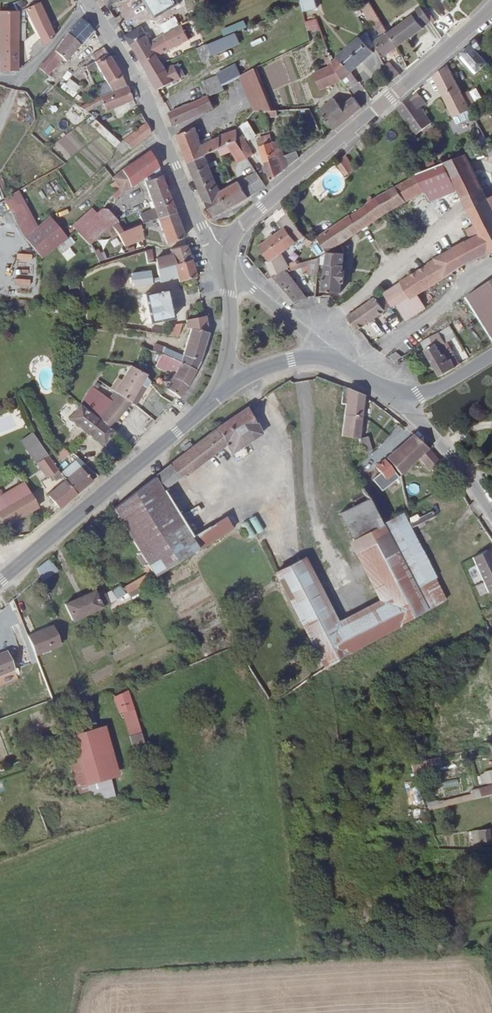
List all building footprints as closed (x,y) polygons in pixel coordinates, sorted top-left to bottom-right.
[(25,7),(21,0),(13,4),(17,11),(25,7)] [(180,4),(177,0),(148,0),(158,17),(176,7),(179,5),(180,4)] [(302,12),(317,8),(315,0),(298,0),(302,12)] [(376,42),(386,56),(398,47),(389,34),(369,2),(361,7),(372,25),(373,24),(380,35),(381,38),(377,41),(376,42)] [(33,58),(54,37),(39,3),(25,9),(41,40),(30,49),(33,52),(29,55),(33,58)] [(398,47),(424,28),(423,27),(431,21),(421,7),(413,13),(414,15),(389,34),(398,47)] [(436,21),(428,9),(425,11),(433,23),(436,21)] [(17,71),(17,41),(17,12),(0,12),(0,72),(17,71)] [(179,24),(175,18),(161,25),(165,32),(179,24)] [(65,61),(93,30),(81,19),(67,33),(56,48),(46,59),(55,67),(62,58),(65,61)] [(319,27),(317,20),(305,23),(307,31),(319,27)] [(244,27),(242,22),(224,30),(226,35),(244,27)] [(139,56),(144,66),(159,57),(158,56),(189,39),(182,24),(151,43),(147,35),(132,44),(133,45),(139,56)] [(133,45),(132,44),(147,35),(142,26),(125,36),(131,46),(133,45)] [(371,49),(374,46),(367,32),(361,38),(371,49)] [(212,56),(212,55),(240,43),(236,33),(208,45),(208,44),(198,48),(204,61),(211,58),(210,57),(212,56)] [(361,38),(333,63),(342,80),(349,90),(357,84),(350,74),(374,53),(371,49),(361,38)] [(483,48),(477,39),(461,52),(464,55),(478,71),(488,63),(482,56),(486,54),(482,48),(483,48)] [(95,61),(107,53),(104,48),(91,56),(95,61)] [(106,82),(112,92),(127,87),(116,68),(107,53),(95,61),(85,67),(88,72),(97,66),(106,82)] [(478,71),(464,55),(461,58),(475,74),(478,71)] [(342,80),(333,63),(330,56),(325,58),(329,67),(314,74),(321,89),(342,80)] [(159,57),(144,66),(147,71),(162,64),(159,57)] [(55,67),(46,59),(39,68),(47,75),(55,67)] [(383,68),(385,70),(394,80),(400,75),(390,62),(383,68)] [(185,76),(179,63),(174,65),(181,78),(185,76)] [(174,65),(166,70),(162,64),(147,71),(153,81),(158,90),(181,78),(174,65)] [(235,65),(218,74),(218,76),(222,85),(240,76),(235,65)] [(463,95),(447,65),(434,76),(458,124),(473,117),(470,110),(471,110),(470,109),(463,95)] [(267,110),(274,110),(256,68),(241,76),(255,111),(255,110),(262,110),(267,110)] [(394,80),(385,70),(379,75),(388,86),(394,80)] [(224,90),(222,85),(218,76),(202,82),(208,96),(209,95),(224,90)] [(72,96),(75,91),(62,81),(58,87),(72,96)] [(94,86),(99,97),(112,92),(106,82),(94,86)] [(50,85),(43,92),(46,94),(52,86),(50,85)] [(106,111),(133,99),(128,86),(127,87),(112,92),(99,97),(79,107),(86,112),(102,103),(106,111)] [(426,103),(417,92),(413,96),(420,107),(426,103)] [(470,109),(476,107),(468,92),(463,95),(470,109)] [(215,108),(209,95),(208,96),(190,104),(170,113),(175,125),(215,108)] [(416,135),(431,123),(420,107),(413,96),(412,95),(397,108),(416,135)] [(334,98),(319,111),(334,130),(351,117),(362,108),(354,97),(342,107),(334,98)] [(459,126),(463,134),(469,131),(474,141),(484,136),(474,117),(459,126)] [(248,139),(256,134),(247,119),(241,126),(248,139)] [(120,143),(95,120),(91,124),(116,147),(120,143)] [(122,142),(131,150),(151,134),(146,123),(122,142)] [(178,135),(189,163),(206,156),(209,155),(208,154),(219,149),(229,145),(237,141),(238,141),(237,130),(220,136),(221,137),(213,140),(202,145),(201,141),(195,127),(178,135)] [(247,158),(253,155),(239,128),(237,130),(238,141),(237,141),(247,158)] [(281,174),(300,158),(297,151),(284,156),(283,151),(278,141),(273,142),(271,135),(258,139),(266,166),(263,167),(265,173),(268,172),(271,182),(281,174)] [(212,136),(201,141),(202,145),(213,140),(212,136)] [(247,158),(237,141),(229,145),(232,151),(238,163),(247,158)] [(222,156),(232,151),(229,145),(219,149),(222,156)] [(114,181),(118,187),(112,196),(116,199),(117,199),(122,192),(131,188),(130,188),(143,178),(158,167),(149,151),(121,170),(112,178),(114,181)] [(466,154),(429,169),(416,174),(417,175),(379,196),(366,205),(351,216),(350,215),(318,238),(328,252),(323,255),(322,268),(326,268),(324,291),(341,293),(342,282),(345,283),(346,271),(343,271),(345,253),(340,244),(385,214),(425,191),(426,194),(427,194),(431,201),(459,190),(464,200),(483,190),(466,154)] [(356,169),(346,155),(338,164),(346,176),(356,169)] [(206,156),(189,163),(192,170),(200,188),(202,194),(218,186),(206,156)] [(139,215),(143,224),(150,221),(158,218),(175,213),(166,190),(160,175),(158,167),(143,178),(154,208),(139,215)] [(259,191),(266,187),(256,172),(221,192),(229,209),(237,204),(249,198),(259,191)] [(110,184),(115,191),(118,187),(114,181),(110,184)] [(214,217),(229,209),(221,192),(218,186),(202,194),(206,202),(208,206),(214,217)] [(466,206),(486,196),(483,190),(464,200),(466,206)] [(8,196),(31,233),(36,228),(17,191),(8,196)] [(3,199),(24,238),(31,233),(8,196),(3,199)] [(430,283),(444,273),(472,254),(491,249),(491,208),(488,199),(486,196),(466,206),(476,225),(466,230),(471,239),(437,249),(439,252),(403,278),(410,287),(406,290),(408,293),(402,297),(404,300),(430,283)] [(287,216),(289,214),(284,204),(278,209),(280,211),(283,209),(287,216)] [(72,226),(76,231),(95,215),(97,214),(92,208),(72,226)] [(97,214),(95,215),(107,229),(117,220),(107,210),(101,210),(97,214)] [(175,213),(158,218),(167,244),(184,238),(179,226),(175,213)] [(268,280),(288,268),(280,253),(294,243),(303,236),(295,222),(289,214),(287,216),(278,223),(283,230),(273,237),(272,235),(267,238),(268,240),(261,246),(270,261),(267,262),(271,271),(264,276),(268,280)] [(95,215),(76,231),(89,245),(107,229),(95,215)] [(31,233),(24,238),(41,259),(66,240),(47,218),(36,228),(31,233)] [(140,229),(139,225),(122,232),(117,223),(112,226),(124,246),(144,239),(140,229)] [(309,247),(313,242),(310,240),(310,241),(307,239),(304,243),(309,247)] [(188,250),(186,245),(170,249),(172,255),(175,265),(191,260),(188,250)] [(151,251),(145,251),(136,253),(139,267),(147,265),(147,263),(153,262),(151,251)] [(175,265),(172,255),(156,259),(156,262),(157,269),(157,270),(175,265)] [(288,268),(268,280),(290,305),(299,299),(307,299),(287,274),(290,271),(308,266),(308,274),(317,275),(319,258),(290,266),(288,268)] [(179,282),(196,277),(193,266),(191,260),(175,265),(178,278),(179,282)] [(147,265),(148,270),(157,269),(156,262),(153,262),(147,263),(147,265)] [(175,265),(157,270),(158,274),(160,282),(178,278),(175,265)] [(400,303),(404,300),(402,297),(408,293),(406,290),(410,287),(403,278),(387,290),(398,305),(400,303)] [(491,342),(491,279),(464,296),(491,342)] [(400,303),(408,315),(438,295),(430,283),(404,300),(400,303)] [(149,316),(150,323),(173,318),(167,290),(144,295),(147,306),(149,316)] [(376,297),(347,317),(358,330),(392,306),(385,296),(379,301),(376,297)] [(141,317),(149,316),(147,306),(139,307),(141,317)] [(191,329),(208,333),(208,329),(205,316),(186,320),(185,328),(191,329)] [(168,326),(167,335),(178,337),(182,324),(168,326)] [(450,326),(421,343),(441,377),(460,365),(451,349),(449,351),(447,347),(445,348),(443,344),(447,342),(456,336),(450,326)] [(183,356),(180,362),(195,370),(199,363),(205,344),(208,333),(191,329),(183,356)] [(163,354),(165,348),(154,344),(152,351),(162,354),(163,354)] [(163,354),(180,362),(183,356),(165,348),(163,354)] [(402,358),(396,353),(387,358),(393,362),(402,358)] [(154,354),(152,359),(157,362),(160,356),(154,354)] [(166,389),(180,397),(185,389),(195,370),(180,362),(163,354),(162,354),(156,367),(166,372),(166,370),(171,372),(166,381),(169,383),(166,389)] [(114,392),(130,403),(145,377),(147,375),(130,366),(121,381),(117,378),(110,389),(114,392)] [(145,377),(130,403),(135,406),(148,384),(150,383),(145,377)] [(109,429),(130,403),(114,392),(108,399),(91,386),(81,403),(99,417),(109,429)] [(364,396),(343,387),(341,404),(346,404),(342,437),(358,439),(362,454),(365,458),(371,451),(367,437),(359,433),(364,396)] [(328,435),(342,437),(346,404),(341,404),(331,402),(328,435)] [(80,406),(69,419),(103,445),(113,432),(109,429),(80,406)] [(262,434),(247,407),(218,428),(113,509),(118,516),(114,518),(116,520),(119,518),(125,528),(122,530),(123,532),(126,530),(132,540),(129,542),(130,544),(133,542),(139,552),(154,577),(197,550),(191,539),(193,538),(163,490),(178,478),(180,480),(182,478),(225,445),(231,454),(262,434)] [(131,415),(138,425),(148,417),(141,408),(131,415)] [(400,427),(383,447),(390,453),(407,433),(400,427)] [(32,433),(21,441),(26,449),(38,441),(32,433)] [(422,443),(413,434),(403,444),(395,450),(386,458),(401,475),(405,470),(418,458),(430,471),(440,462),(428,449),(422,443)] [(26,449),(38,465),(49,457),(38,441),(26,449)] [(62,461),(69,454),(63,448),(56,455),(62,461)] [(49,457),(38,465),(46,478),(52,474),(56,480),(61,476),(49,457)] [(398,478),(384,460),(375,467),(380,473),(372,479),(381,491),(398,478)] [(65,480),(64,481),(76,494),(92,481),(75,461),(61,474),(65,480)] [(76,494),(64,481),(47,495),(51,499),(49,501),(51,504),(53,502),(59,508),(76,494)] [(24,483),(3,495),(0,490),(0,518),(4,527),(38,508),(24,483)] [(368,499),(373,510),(377,508),(367,488),(363,490),(368,499)] [(368,499),(339,513),(353,540),(381,525),(379,521),(373,510),(368,499)] [(200,512),(197,507),(181,516),(184,521),(200,512)] [(381,525),(425,611),(443,601),(398,515),(384,523),(381,525)] [(256,518),(250,520),(254,532),(260,530),(256,518)] [(197,550),(231,529),(224,519),(193,538),(191,539),(197,550)] [(380,602),(393,628),(425,611),(381,525),(353,540),(349,542),(380,602)] [(490,593),(491,592),(491,561),(487,551),(473,558),(490,593)] [(137,587),(154,577),(139,552),(136,554),(137,556),(143,566),(144,568),(143,568),(147,574),(121,589),(120,586),(105,595),(109,604),(129,592),(137,587)] [(304,558),(276,573),(309,637),(335,624),(337,623),(304,558)] [(58,571),(49,559),(37,569),(42,581),(58,571)] [(71,572),(66,574),(71,586),(76,584),(71,572)] [(139,591),(137,587),(129,592),(131,596),(139,591)] [(72,621),(109,604),(105,595),(103,592),(96,595),(94,591),(64,605),(72,621)] [(349,652),(365,641),(369,638),(393,628),(380,602),(337,623),(335,624),(349,652)] [(309,637),(326,667),(327,667),(339,659),(349,652),(335,624),(309,637)] [(35,655),(60,645),(53,626),(28,636),(35,655)] [(7,652),(0,654),(0,676),(14,670),(7,652)] [(339,659),(327,667),(331,673),(343,664),(339,659)] [(124,712),(134,709),(128,691),(113,698),(119,714),(124,712)] [(268,696),(273,704),(281,698),(276,691),(268,696)] [(145,745),(134,709),(124,712),(134,748),(145,745)] [(84,734),(96,730),(90,710),(82,712),(82,720),(80,721),(84,734)] [(78,787),(110,778),(118,775),(104,728),(96,730),(84,734),(63,740),(78,787)] [(426,765),(425,760),(410,763),(413,772),(427,768),(426,765)] [(458,785),(456,778),(444,780),(442,767),(439,768),(442,788),(458,785)] [(491,773),(480,776),(482,784),(486,783),(487,784),(491,783),(491,773)] [(81,798),(116,801),(110,778),(78,787),(81,798)] [(471,791),(472,795),(473,799),(491,795),(491,786),(471,791)] [(413,805),(421,802),(416,789),(408,791),(413,805)] [(473,799),(472,795),(436,803),(436,801),(426,803),(428,810),(473,799)] [(473,844),(490,842),(488,829),(471,831),(473,844)]
